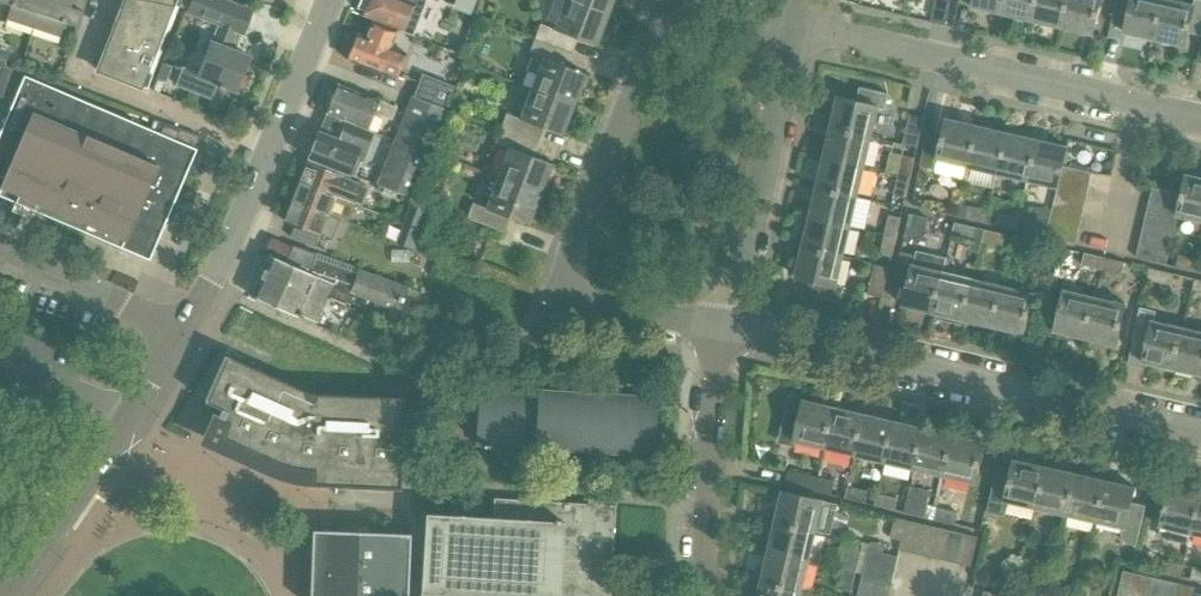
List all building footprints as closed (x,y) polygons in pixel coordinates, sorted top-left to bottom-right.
[(34,25),(42,0),(0,0),(0,2),(10,5),(6,19),(7,19),(8,17),(34,25)] [(34,25),(59,33),(59,36),(60,36),(64,23),(78,27),(87,0),(42,0),(34,25)] [(116,25),(121,27),(117,35),(113,34),(112,37),(98,71),(100,72),(100,70),(149,89),(181,7),(187,8),(191,0),(126,0),(116,25)] [(236,91),(249,57),(244,55),(244,54),(241,56),(236,54),(235,51),(230,49),(237,31),(243,33),(251,11),(223,0),(191,0),(188,9),(187,11),(219,24),(212,42),(210,41),(198,74),(183,68),(177,85),(196,92),(210,98),(216,83),(219,84),(218,87),(223,89),(224,86),(236,91)] [(372,21),(397,30),(397,29),(402,30),(412,4),(422,9),(426,0),(370,0),(365,3),(363,7),(365,13),(364,15),(373,19),(372,21)] [(534,39),(565,51),(566,50),(572,53),(572,52),(566,50),(571,36),(600,47),(601,46),(596,44),(607,15),(568,0),(564,0),(553,28),(540,23),(534,39)] [(607,15),(613,0),(568,0),(607,15)] [(1002,13),(1005,0),(974,0),(972,6),(977,8),(977,7),(991,10),(991,11),(1002,13)] [(1032,20),(1037,0),(1005,0),(1002,13),(1007,15),(1007,14),(1021,17),(1021,18),(1032,20)] [(1062,27),(1068,0),(1037,0),(1032,20),(1037,22),(1037,21),(1043,22),(1051,24),(1051,25),(1062,27)] [(1062,27),(1067,28),(1081,31),(1081,32),(1093,35),(1101,0),(1068,0),(1062,27)] [(1154,39),(1163,0),(1132,0),(1124,32),(1129,33),(1143,36),(1154,39)] [(1200,35),(1200,0),(1195,0),(1194,4),(1180,1),(1180,2),(1171,0),(1163,0),(1154,39),(1159,40),(1173,43),(1185,46),(1189,32),(1200,35)] [(397,30),(372,21),(365,37),(357,34),(346,59),(396,79),(406,53),(404,53),(390,47),(392,43),(391,43),(395,32),(396,33),(397,30)] [(530,90),(573,106),(585,75),(589,76),(590,75),(578,71),(579,69),(574,67),(573,69),(560,64),(565,51),(534,39),(529,52),(533,54),(527,70),(521,86),(530,90)] [(453,87),(422,75),(414,96),(445,108),(453,87)] [(63,215),(97,229),(94,236),(122,247),(125,240),(127,241),(148,233),(149,231),(157,235),(163,220),(165,220),(166,219),(164,218),(167,211),(169,212),(169,210),(168,210),(171,202),(172,203),(173,202),(172,201),(189,161),(190,162),(191,160),(189,160),(192,153),(194,153),(201,137),(153,119),(148,131),(25,78),(0,137),(0,188),(17,195),(15,202),(60,221),(63,215)] [(347,123),(371,132),(372,132),(372,131),(367,129),(373,115),(377,113),(389,117),(389,118),(392,119),(396,107),(337,83),(332,96),(327,98),(324,105),(327,109),(325,113),(346,121),(346,122),(347,122),(347,123)] [(838,100),(831,127),(872,136),(878,109),(879,109),(879,107),(882,108),(887,99),(888,95),(889,95),(889,94),(860,87),(857,101),(838,96),(837,100),(838,100)] [(507,113),(500,129),(531,141),(537,126),(566,137),(567,136),(562,134),(573,106),(530,90),(519,118),(507,113)] [(445,108),(414,96),(411,95),(406,109),(402,119),(439,134),(449,110),(447,109),(445,108)] [(903,143),(917,147),(924,117),(910,114),(903,143)] [(965,166),(966,166),(975,125),(973,124),(973,125),(959,121),(947,118),(942,139),(927,136),(920,165),(935,169),(937,159),(952,163),(965,166)] [(402,119),(394,141),(431,156),(439,134),(402,119)] [(371,132),(347,123),(342,133),(341,133),(339,140),(318,131),(314,143),(310,141),(305,153),(309,155),(308,158),(349,174),(355,158),(361,161),(368,143),(367,143),(371,132)] [(995,173),(997,173),(1006,132),(1003,131),(1003,132),(989,128),(975,125),(966,166),(982,170),(982,169),(995,172),(995,173)] [(824,154),(824,157),(865,166),(866,164),(865,164),(872,136),(831,127),(825,155),(824,154)] [(508,147),(496,179),(539,195),(551,164),(555,166),(556,165),(526,154),(531,141),(500,129),(495,142),(508,147)] [(1025,180),(1026,180),(1036,139),(1033,138),(1019,135),(1006,132),(997,173),(1012,177),(1012,176),(1025,179),(1025,180)] [(1036,139),(1026,180),(1042,184),(1042,183),(1055,186),(1055,187),(1056,187),(1058,180),(1062,165),(1063,166),(1064,162),(1068,160),(1070,153),(1067,149),(1067,146),(1063,145),(1049,142),(1036,139)] [(431,156),(394,141),(377,184),(414,199),(431,156)] [(903,155),(898,175),(910,177),(915,158),(903,155)] [(824,159),(817,187),(858,196),(864,169),(865,169),(865,166),(824,157),(823,159),(824,159)] [(306,163),(298,183),(354,206),(355,204),(345,200),(353,181),(306,163)] [(1062,165),(1058,180),(1089,187),(1092,172),(1063,166),(1062,165)] [(1199,177),(1199,176),(1187,174),(1182,193),(1179,207),(1177,215),(1192,219),(1192,218),(1200,220),(1200,177),(1199,177)] [(910,177),(898,175),(894,195),(906,197),(910,177)] [(539,195),(496,179),(485,208),(472,203),(467,218),(498,230),(503,215),(532,226),(533,225),(528,224),(539,195)] [(1058,187),(1056,194),(1086,201),(1089,187),(1058,180),(1056,187),(1058,187)] [(298,183),(290,202),(338,221),(341,213),(350,217),(354,206),(298,183)] [(1153,186),(1149,200),(1179,207),(1182,193),(1153,186)] [(810,214),(810,217),(851,226),(852,224),(851,224),(858,196),(817,187),(811,214),(810,214)] [(1056,194),(1053,208),(1083,215),(1086,201),(1056,194)] [(1176,221),(1177,215),(1179,207),(1149,200),(1146,214),(1176,221)] [(338,221),(290,202),(283,220),(294,224),(294,225),(295,226),(291,236),(290,235),(290,236),(314,246),(319,234),(330,239),(338,221)] [(966,217),(986,222),(989,210),(969,205),(966,217)] [(413,220),(426,225),(431,212),(418,208),(413,220)] [(1053,208),(1050,222),(1079,229),(1083,215),(1053,208)] [(996,224),(1016,229),(1019,217),(999,212),(996,224)] [(1146,214),(1143,228),(1172,235),(1176,221),(1146,214)] [(889,215),(884,234),(896,237),(901,217),(889,215)] [(923,242),(928,220),(910,215),(905,238),(923,242)] [(810,219),(803,247),(844,256),(850,228),(850,229),(851,226),(810,217),(809,219),(810,219)] [(1026,232),(1046,236),(1049,224),(1029,220),(1026,232)] [(975,227),(955,222),(952,234),(972,239),(975,227)] [(1050,222),(1049,224),(1046,236),(1076,243),(1079,229),(1050,222)] [(402,245),(418,251),(424,236),(425,231),(410,225),(402,245)] [(1143,228),(1140,242),(1169,249),(1172,235),(1143,228)] [(1005,234),(985,229),(982,241),(1002,246),(1005,234)] [(896,237),(884,234),(880,254),(892,257),(896,237)] [(1035,241),(1015,236),(1012,248),(1032,253),(1035,241)] [(1169,249),(1140,242),(1136,257),(1166,264),(1169,249)] [(298,314),(316,322),(326,298),(347,307),(352,294),(390,308),(386,320),(394,323),(394,322),(406,327),(421,290),(314,251),(313,254),(293,245),(292,246),(290,252),(292,259),(290,264),(269,255),(263,268),(259,277),(251,296),(297,317),(298,314)] [(844,256),(803,247),(797,274),(796,274),(796,277),(814,281),(837,286),(837,285),(838,283),(837,283),(844,256)] [(935,313),(944,272),(948,257),(932,254),(916,250),(915,255),(900,251),(894,281),(908,284),(903,305),(908,307),(908,306),(922,309),(922,310),(924,310),(935,313)] [(1082,264),(1102,269),(1104,257),(1085,252),(1082,264)] [(1176,266),(1196,271),(1199,259),(1179,254),(1176,266)] [(1104,257),(1102,269),(1121,274),(1124,262),(1104,257)] [(868,294),(882,297),(889,268),(875,264),(868,294)] [(1174,273),(1149,268),(1147,280),(1172,285),(1174,273)] [(953,317),(965,320),(974,278),(959,275),(946,272),(944,272),(935,313),(937,313),(936,318),(952,322),(953,317)] [(982,324),(994,327),(1004,286),(989,282),(976,279),(974,278),(965,320),(968,321),(968,320),(982,323),(982,324)] [(1195,278),(1192,290),(1200,292),(1200,280),(1195,278)] [(837,286),(814,281),(812,289),(813,289),(812,292),(814,296),(817,296),(817,297),(834,300),(837,301),(841,298),(842,290),(840,286),(837,285),(837,286)] [(1004,286),(994,327),(997,328),(998,327),(1012,330),(1012,331),(1024,334),(1034,292),(1019,289),(1018,289),(1005,286),(1004,286)] [(1074,335),(1086,338),(1095,297),(1081,293),(1081,294),(1068,291),(1068,290),(1065,289),(1055,331),(1060,332),(1060,331),(1074,335)] [(1095,297),(1086,338),(1090,339),(1090,338),(1104,342),(1116,345),(1126,304),(1111,300),(1111,301),(1098,297),(1095,297)] [(1162,366),(1173,368),(1182,327),(1181,327),(1168,324),(1154,320),(1154,317),(1150,309),(1147,309),(1147,308),(1140,307),(1133,339),(1147,342),(1143,361),(1148,363),(1148,362),(1162,365),(1162,366)] [(1200,375),(1200,332),(1197,331),(1197,330),(1182,327),(1173,368),(1178,370),(1178,369),(1192,372),(1192,373),(1200,375)] [(205,401),(204,401),(212,405),(198,436),(273,473),(272,476),(284,483),(288,476),(297,478),(305,478),(311,478),(311,485),(395,489),(395,487),(398,487),(398,489),(400,489),(401,455),(397,455),(397,448),(402,448),(402,447),(401,447),(403,398),(404,398),(404,397),(313,393),(309,392),(306,391),(225,355),(225,356),(205,401)] [(610,452),(614,452),(616,452),(625,452),(625,453),(632,453),(632,454),(634,454),(634,448),(652,449),(655,402),(637,401),(637,395),(635,395),(635,396),(613,394),(611,394),(589,393),(589,392),(587,392),(587,393),(565,391),(563,391),(540,390),(538,389),(538,390),(480,387),(479,408),(483,410),(483,421),(478,423),(476,444),(483,444),(483,446),(489,447),(489,445),(535,447),(535,448),(537,448),(537,447),(559,449),(561,449),(584,450),(583,451),(585,451),(586,450),(608,452),(610,452)] [(823,448),(825,448),(834,407),(831,406),(817,403),(805,400),(801,416),(787,412),(781,436),(795,440),(795,441),(810,444),(823,447),(823,448)] [(853,455),(854,455),(864,414),(861,413),(847,410),(847,409),(834,407),(825,448),(840,451),(853,454),(853,455)] [(883,461),(884,462),(894,420),(891,420),(877,417),(877,416),(864,414),(854,455),(870,458),(883,461)] [(913,468),(914,469),(924,427),(921,427),(920,427),(906,424),(906,423),(894,420),(884,462),(899,465),(900,465),(913,468)] [(942,475),(944,476),(953,434),(950,434),(936,431),(936,430),(924,427),(914,469),(929,472),(942,475)] [(953,434),(944,476),(959,479),(972,482),(975,483),(985,442),(980,441),(966,438),(966,437),(953,434)] [(1008,501),(1036,508),(1043,479),(1046,466),(1015,459),(1013,468),(999,465),(988,511),(1005,515),(1008,501)] [(1063,514),(1066,515),(1076,473),(1071,472),(1057,469),(1055,468),(1047,466),(1046,466),(1043,479),(1036,508),(1043,509),(1050,511),(1050,510),(1063,513),(1063,514)] [(786,484),(815,491),(819,477),(789,470),(786,484)] [(1093,521),(1096,521),(1105,480),(1101,479),(1087,476),(1085,475),(1077,473),(1076,473),(1066,515),(1080,518),(1080,517),(1093,520),(1093,521)] [(819,477),(815,491),(831,495),(834,480),(819,477)] [(1105,480),(1096,521),(1124,528),(1122,535),(1127,543),(1137,545),(1146,505),(1132,502),(1136,487),(1105,480)] [(1160,526),(1190,533),(1200,492),(1170,484),(1160,526)] [(845,498),(865,503),(868,491),(848,486),(845,498)] [(782,494),(776,521),(816,531),(823,503),(823,504),(824,501),(783,491),(782,494)] [(1200,536),(1200,492),(1190,533),(1200,536)] [(875,505),(895,510),(898,498),(878,493),(875,505)] [(607,595),(609,595),(613,534),(611,534),(612,525),(614,526),(615,505),(604,505),(595,504),(563,502),(555,502),(494,498),(493,508),(493,517),(425,513),(420,593),(421,593),(421,595),(607,595)] [(905,512),(925,517),(928,505),(908,500),(905,512)] [(935,519),(955,524),(958,512),(937,507),(935,519)] [(891,537),(901,540),(906,520),(895,517),(891,537)] [(899,549),(914,553),(921,523),(906,520),(901,540),(899,549)] [(769,549),(768,551),(810,561),(810,559),(810,558),(816,531),(776,521),(770,549),(769,549)] [(914,553),(928,556),(935,527),(921,523),(914,553)] [(928,556),(942,559),(949,530),(935,527),(928,556)] [(409,534),(312,530),(312,532),(313,533),(310,595),(407,595),(409,534)] [(949,530),(942,559),(956,563),(963,533),(949,530)] [(963,533),(956,563),(971,566),(977,536),(963,533)] [(849,549),(844,569),(855,571),(861,552),(849,549)] [(868,553),(865,565),(894,572),(898,556),(869,549),(868,553)] [(768,554),(762,581),(802,591),(809,563),(810,561),(768,551),(768,554)] [(1161,572),(1181,576),(1184,564),(1163,560),(1161,572)] [(865,565),(862,579),(891,586),(894,572),(865,565)] [(1200,581),(1200,568),(1193,567),(1191,579),(1200,581)] [(855,571),(844,569),(839,589),(851,591),(855,571)] [(1139,574),(1124,570),(1118,595),(1134,595),(1139,574)] [(1153,577),(1139,574),(1134,595),(1148,595),(1153,577)] [(1167,581),(1153,577),(1148,595),(1164,595),(1167,581)] [(862,579),(858,593),(870,595),(889,595),(891,586),(862,579)] [(762,581),(759,595),(801,595),(802,591),(762,581)] [(1182,584),(1167,581),(1164,595),(1179,595),(1182,584)] [(1179,595),(1193,595),(1196,587),(1182,584),(1179,595)]
